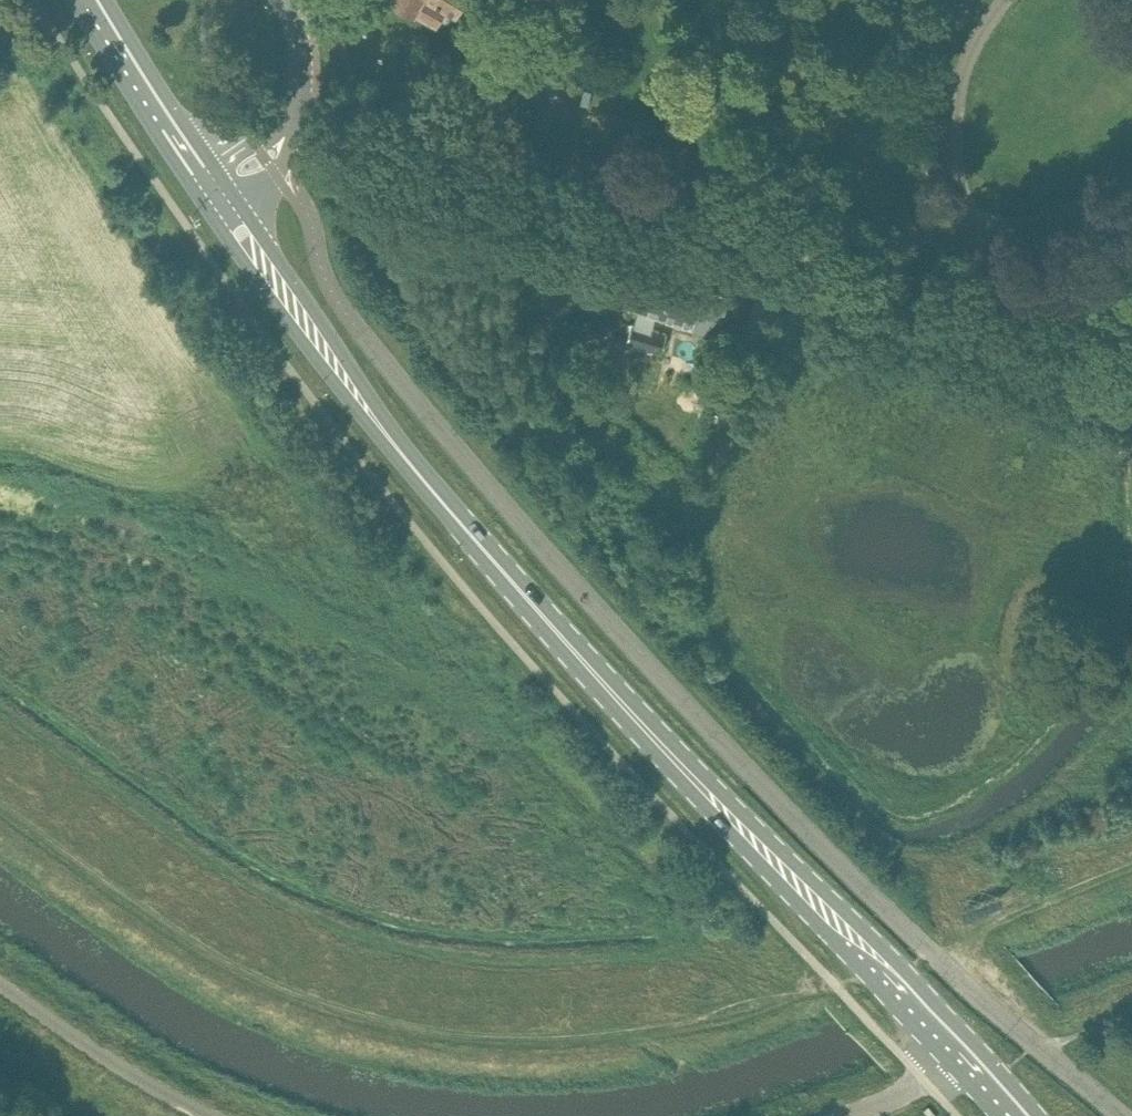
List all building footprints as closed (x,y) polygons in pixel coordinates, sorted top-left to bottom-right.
[(434,14),(442,0),(409,0),(434,14)] [(631,294),(627,306),(637,309),(633,323),(650,328),(654,314),(659,315),(672,274),(647,267),(645,275),(637,273),(631,294)] [(672,274),(659,315),(660,316),(715,332),(728,288),(704,281),(703,284),(672,274)] [(631,323),(626,341),(636,344),(648,348),(653,329),(650,329),(650,328),(633,323),(631,323)] [(653,329),(648,348),(660,352),(666,333),(656,330),(653,329)]
